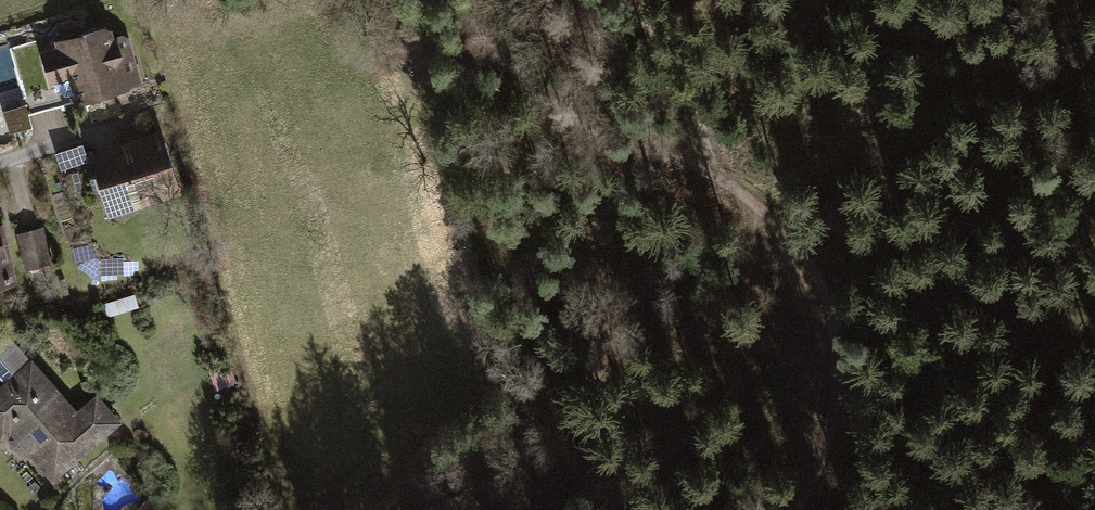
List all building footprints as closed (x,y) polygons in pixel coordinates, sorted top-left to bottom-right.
[(76,99),(80,110),(143,92),(128,37),(117,40),(114,31),(58,47),(60,54),(43,58),(56,104),(76,99)] [(92,158),(113,225),(185,203),(164,136),(92,158)] [(21,291),(5,229),(0,226),(0,296),(21,291)] [(18,238),(27,270),(52,263),(42,231),(18,238)] [(56,488),(128,428),(102,397),(79,415),(13,337),(0,348),(0,381),(6,388),(0,393),(0,444),(1,446),(13,436),(56,488)]
